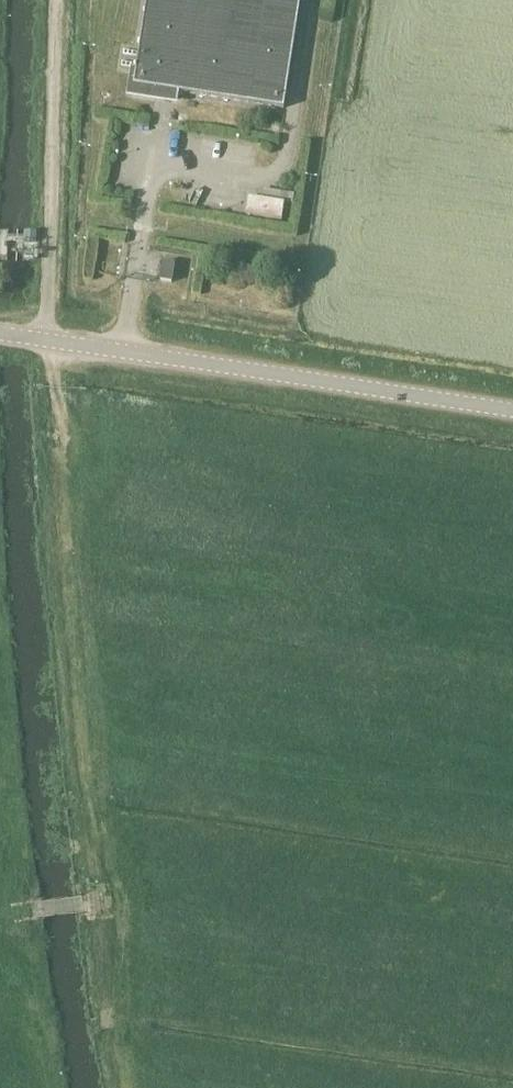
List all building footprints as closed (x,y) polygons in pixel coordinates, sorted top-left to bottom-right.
[(125,95),(176,102),(177,91),(283,106),(299,0),(147,0),(137,67),(130,66),(125,95)] [(245,214),(282,220),(285,203),(248,197),(245,214)] [(26,231),(26,240),(37,241),(37,232),(26,231)] [(163,262),(160,280),(172,282),(175,264),(163,262)]
